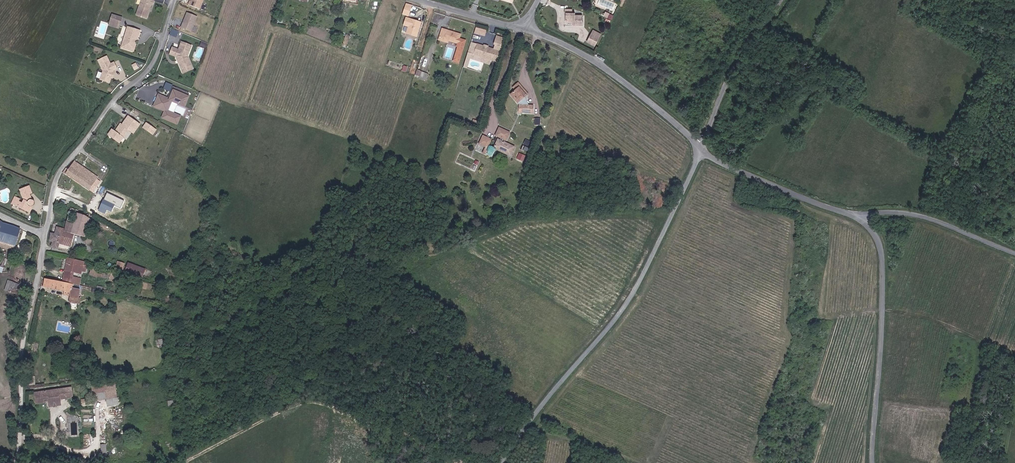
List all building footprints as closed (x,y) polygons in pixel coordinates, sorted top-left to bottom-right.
[(144,18),(149,5),(151,5),(152,1),(149,0),(139,0),(134,14),(144,18)] [(190,4),(189,3),(187,7),(198,12),(204,0),(192,0),(190,4)] [(569,15),(571,14),(571,10),(561,11),(561,15),(564,15),(565,24),(573,24),(573,25),(582,25),(581,15),(574,16),(574,19),(569,19),(569,15)] [(122,17),(112,14),(109,25),(118,28),(122,17)] [(422,19),(407,14),(404,22),(409,24),(407,30),(417,34),(422,19)] [(196,20),(186,15),(180,30),(190,35),(196,20)] [(136,39),(139,30),(126,26),(124,35),(125,36),(123,42),(122,42),(120,47),(133,50),(135,42),(133,40),(133,38),(136,39)] [(477,26),(475,32),(486,36),(488,30),(477,26)] [(461,33),(443,27),(439,39),(447,42),(448,40),(457,43),(456,46),(457,47),(454,57),(460,59),(467,40),(459,37),(461,33)] [(172,28),(170,35),(177,37),(180,30),(172,28)] [(493,48),(476,42),(473,52),(482,55),(490,58),(497,60),(504,36),(497,33),(494,42),(495,43),(493,48)] [(594,45),(598,37),(592,34),(588,42),(594,45)] [(192,49),(183,45),(179,53),(173,51),(171,58),(177,60),(183,73),(192,69),(188,60),(192,49)] [(100,78),(110,81),(111,76),(110,75),(111,72),(113,71),(114,69),(117,67),(114,60),(111,62),(107,55),(98,59),(103,70),(100,78)] [(514,97),(520,92),(523,89),(516,82),(518,80),(515,78),(509,83),(512,86),(508,89),(514,97)] [(516,82),(523,89),(525,88),(518,80),(516,82)] [(160,99),(156,109),(167,114),(165,120),(180,127),(183,120),(170,115),(174,104),(187,109),(191,100),(184,98),(185,95),(176,91),(172,103),(160,99)] [(529,103),(520,92),(514,97),(519,102),(529,103)] [(534,103),(529,103),(519,102),(519,109),(534,110),(534,103)] [(132,132),(138,123),(127,116),(117,130),(116,129),(115,131),(112,129),(109,134),(119,142),(127,129),(132,132)] [(150,131),(153,127),(145,122),(142,126),(150,131)] [(496,136),(501,138),(506,140),(507,141),(510,133),(500,129),(496,136)] [(489,155),(490,148),(488,147),(491,140),(483,136),(481,142),(482,143),(481,144),(483,145),(483,146),(485,148),(483,153),(489,155)] [(498,140),(494,149),(495,150),(511,156),(515,147),(505,143),(500,141),(498,140)] [(481,163),(460,154),(456,163),(477,172),(481,163)] [(97,175),(73,160),(70,166),(68,169),(65,167),(62,171),(89,189),(93,183),(93,182),(97,175)] [(28,211),(30,206),(32,207),(34,205),(35,203),(34,202),(32,201),(31,201),(29,196),(33,194),(30,186),(20,189),(24,200),(22,203),(16,201),(14,205),(28,211)] [(124,200),(107,192),(98,211),(105,214),(107,210),(111,212),(114,205),(120,208),(124,200)] [(78,233),(84,215),(77,211),(77,210),(70,206),(66,214),(62,230),(55,228),(54,233),(50,232),(48,239),(52,240),(51,246),(57,247),(58,242),(70,245),(73,232),(78,233)] [(89,216),(84,215),(78,233),(83,234),(89,216)] [(0,222),(0,240),(14,244),(19,229),(0,222)] [(136,246),(120,239),(117,246),(133,254),(136,246)] [(82,261),(68,258),(67,264),(81,268),(82,264),(82,261)] [(123,260),(117,259),(114,266),(122,268),(123,260)] [(146,266),(128,261),(125,271),(143,276),(146,266)] [(81,268),(67,264),(65,274),(79,277),(81,268)] [(119,274),(102,270),(101,274),(101,276),(110,278),(110,280),(118,283),(119,274)] [(79,277),(65,274),(64,279),(52,274),(45,272),(44,277),(66,283),(77,285),(79,277)] [(70,292),(69,297),(74,298),(77,285),(66,283),(44,277),(42,286),(70,292)] [(8,279),(5,290),(12,292),(16,281),(8,279)] [(72,305),(70,312),(75,313),(75,310),(81,286),(77,285),(74,298),(69,297),(67,304),(72,305)] [(26,385),(21,461),(52,462),(129,462),(120,379),(112,374),(81,378),(26,385)]
